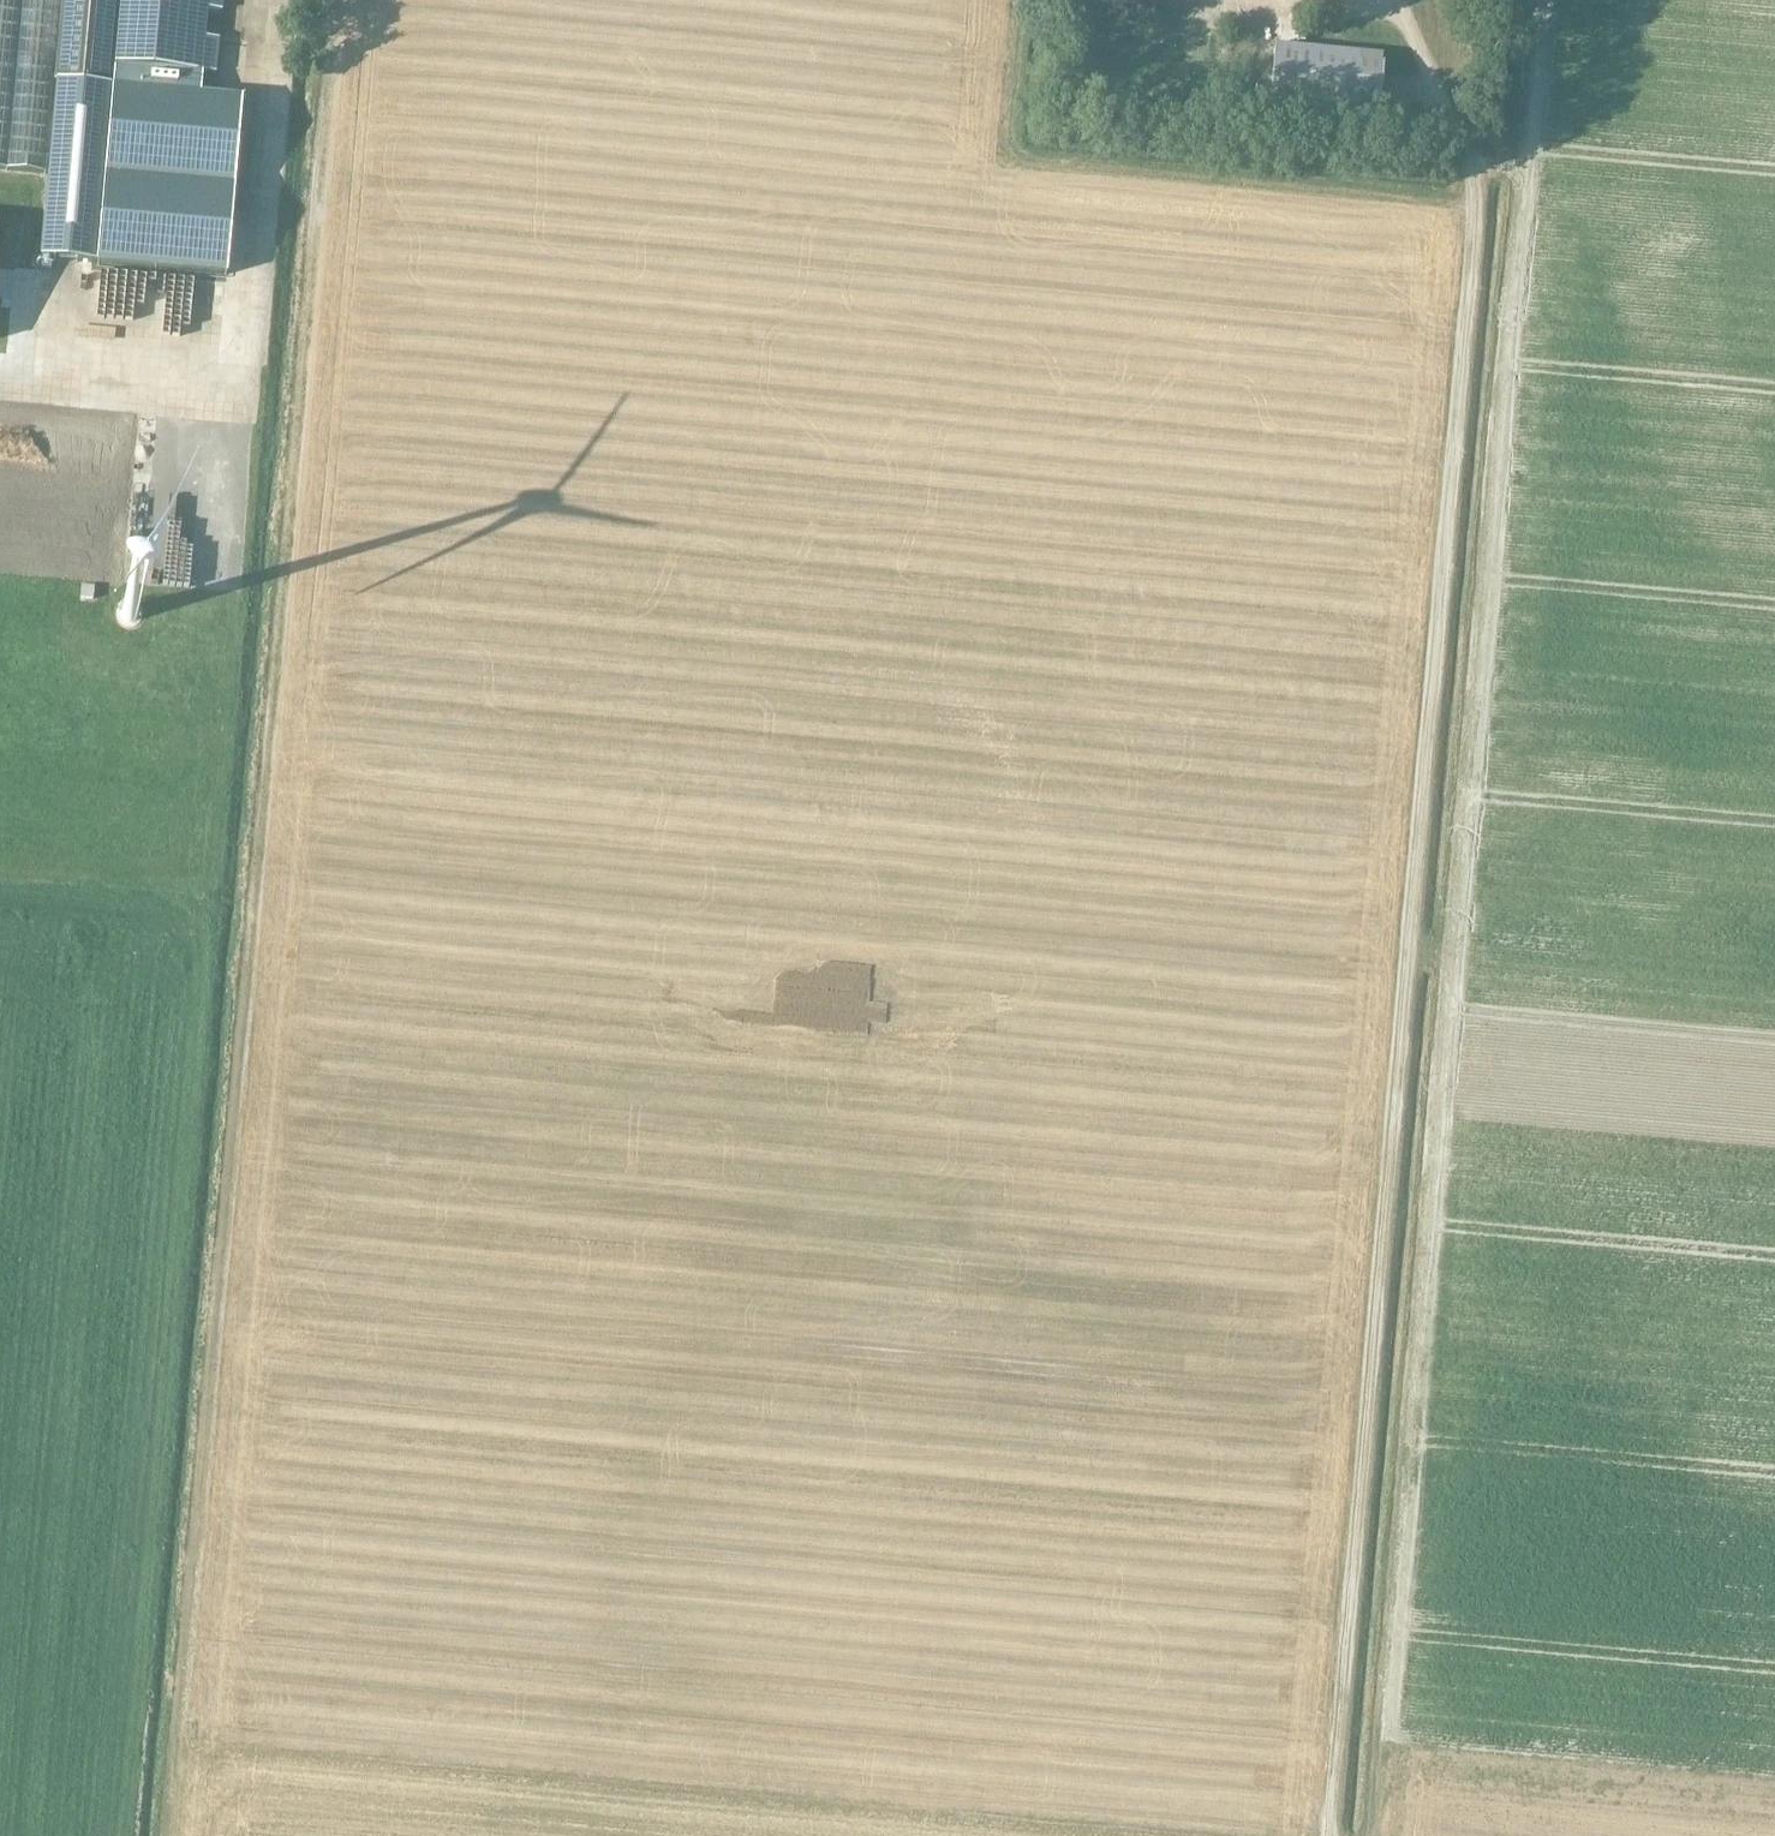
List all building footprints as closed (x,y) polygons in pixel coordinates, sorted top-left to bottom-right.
[(244,96),(204,93),(200,93),(202,71),(216,72),(219,40),(204,39),(207,9),(221,11),(222,0),(0,0),(0,169),(49,174),(56,82),(115,88),(99,265),(230,275),(244,96)] [(1271,104),(1378,115),(1385,54),(1276,44),(1271,104)] [(49,174),(41,260),(99,265),(115,88),(56,82),(49,174)] [(251,121),(248,146),(268,148),(271,123),(251,121)] [(128,291),(127,267),(97,268),(98,314),(117,314),(117,291),(128,291)] [(125,622),(126,622),(127,623),(129,623),(131,623),(132,623),(134,622),(135,621),(137,620),(137,618),(138,617),(138,615),(138,614),(137,612),(137,611),(135,610),(134,609),(132,608),(130,607),(129,607),(127,608),(126,608),(125,609),(124,611),(123,612),(122,614),(122,615),(122,617),(123,619),(124,620),(125,622)]
